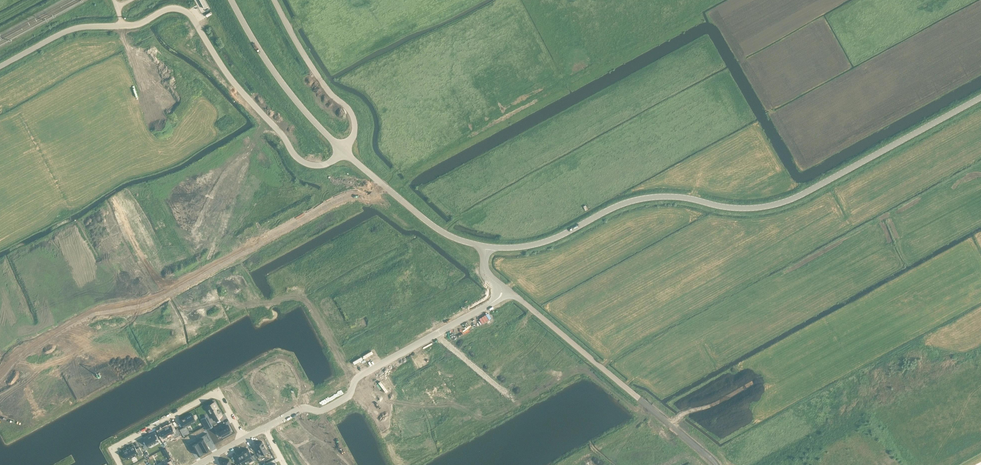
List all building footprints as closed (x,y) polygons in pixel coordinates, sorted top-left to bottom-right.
[(478,319),(473,322),(477,331),(483,328),(478,319)] [(207,405),(207,406),(211,413),(210,413),(216,423),(224,419),(222,416),(223,415),(222,415),(221,413),(214,402),(207,405)] [(184,426),(179,429),(183,435),(189,432),(186,426),(196,420),(192,413),(185,417),(184,417),(183,418),(182,418),(182,419),(181,420),(184,426)] [(207,419),(202,422),(206,430),(212,426),(210,422),(209,423),(207,419)] [(171,424),(160,430),(164,438),(172,433),(174,438),(181,434),(177,428),(173,430),(171,424)] [(222,429),(218,431),(221,437),(232,431),(229,425),(222,429)] [(148,436),(144,439),(148,446),(158,441),(157,437),(156,436),(154,433),(151,435),(150,435),(149,436),(148,436)] [(207,433),(197,439),(204,452),(204,451),(209,448),(206,442),(210,439),(207,433)] [(197,439),(188,444),(191,450),(194,448),(198,455),(204,452),(197,439),(196,439),(197,439)] [(262,441),(256,444),(259,451),(257,452),(260,458),(268,453),(262,441)] [(186,463),(192,460),(188,452),(190,451),(186,444),(184,446),(186,449),(180,452),(186,463)] [(124,453),(123,454),(125,458),(126,457),(127,459),(138,453),(139,455),(142,453),(139,447),(136,449),(134,445),(123,451),(124,453)] [(248,449),(242,452),(248,462),(254,459),(254,460),(257,459),(254,454),(252,455),(248,449)] [(186,463),(180,452),(175,455),(173,453),(170,454),(174,461),(177,460),(180,464),(182,464),(186,463)] [(237,455),(240,461),(238,463),(239,464),(243,464),(248,462),(242,452),(237,455)]
